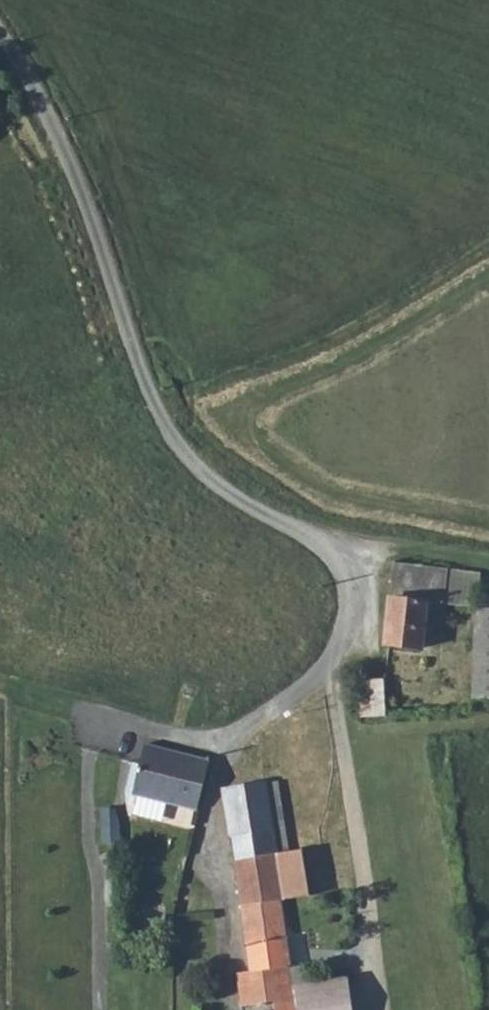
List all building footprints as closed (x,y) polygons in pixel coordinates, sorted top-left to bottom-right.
[(444,606),(447,571),(391,566),(384,652),(424,656),(429,605),(444,606)] [(479,573),(447,571),(444,606),(476,609),(479,573)] [(475,613),(471,703),(488,704),(488,613),(475,613)] [(383,682),(358,683),(359,720),(385,718),(383,682)] [(209,764),(145,748),(132,798),(136,799),(165,806),(196,814),(209,764)] [(276,853),(287,851),(277,781),(224,788),(231,835),(273,829),(276,853)] [(165,806),(136,799),(131,818),(160,825),(165,806)] [(234,858),(276,853),(273,829),(231,835),(234,858)] [(302,849),(287,851),(276,853),(234,858),(241,905),(282,899),(309,895),(302,849)] [(291,964),(282,899),(241,905),(250,971),(236,973),(241,1005),(295,997),(293,983),(305,982),(302,962),(291,964)] [(305,982),(293,983),(295,997),(296,1000),(297,1009),(354,1009),(349,976),(305,982)] [(296,1000),(274,1004),(275,1009),(297,1009),(296,1000)]
